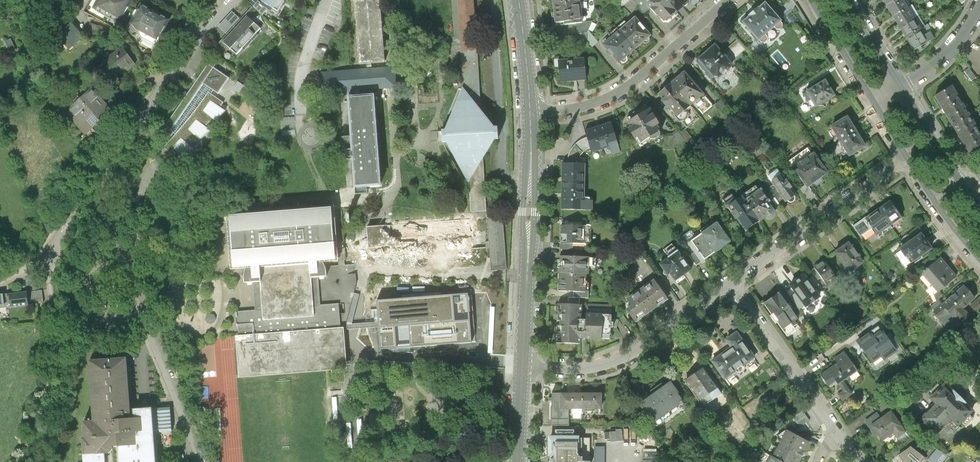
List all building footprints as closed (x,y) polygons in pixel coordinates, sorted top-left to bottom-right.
[(77,0),(53,0),(66,15),(79,3),(77,0)] [(94,6),(121,21),(133,0),(98,0),(94,6)] [(288,0),(260,0),(259,1),(279,14),(288,0)] [(360,65),(385,63),(382,25),(380,0),(356,0),(360,65)] [(463,52),(476,51),(476,45),(473,0),(460,0),(463,52)] [(579,0),(553,2),(555,24),(581,22),(579,0)] [(678,11),(668,0),(654,0),(648,5),(656,14),(658,13),(665,22),(678,11)] [(678,11),(688,2),(686,0),(668,0),(678,11)] [(891,13),(911,1),(910,0),(883,0),(891,13)] [(786,20),(769,1),(746,21),(762,40),(786,20)] [(891,13),(899,26),(919,14),(911,1),(891,13)] [(171,19),(143,3),(132,23),(137,30),(158,41),(171,19)] [(252,7),(245,15),(249,19),(256,11),(252,7)] [(218,27),(227,35),(233,28),(241,20),(232,12),(218,27)] [(899,26),(907,39),(927,27),(919,14),(899,26)] [(260,29),(249,19),(245,15),(241,20),(233,28),(248,42),(260,29)] [(636,18),(620,32),(634,50),(651,36),(636,18)] [(588,31),(592,22),(564,25),(565,35),(578,34),(579,41),(586,40),(592,47),(598,42),(588,31)] [(84,37),(72,23),(50,41),(57,48),(64,43),(69,49),(84,37)] [(99,26),(90,23),(85,33),(97,34),(99,26)] [(907,39),(915,52),(935,40),(927,27),(907,39)] [(227,35),(221,41),(226,46),(236,55),(248,42),(233,28),(227,35)] [(618,63),(634,50),(620,32),(603,45),(618,63)] [(742,37),(730,48),(741,61),(750,53),(747,50),(751,47),(742,37)] [(11,39),(4,42),(7,48),(9,48),(11,52),(16,50),(11,39)] [(220,53),(226,46),(221,41),(215,48),(220,53)] [(735,60),(719,42),(701,58),(717,77),(722,77),(736,66),(735,60)] [(140,63),(127,46),(110,59),(120,73),(132,64),(134,68),(140,63)] [(463,52),(467,93),(481,111),(476,51),(463,52)] [(584,59),(558,61),(560,81),(586,79),(584,59)] [(229,77),(208,63),(167,125),(176,134),(164,147),(178,159),(182,156),(185,159),(197,150),(191,145),(198,137),(201,141),(211,131),(206,126),(212,117),(215,120),(226,111),(220,107),(224,102),(211,94),(214,90),(219,93),(229,77)] [(265,69),(261,65),(256,70),(260,74),(265,69)] [(395,68),(321,74),(323,95),(397,89),(396,78),(395,68)] [(969,69),(964,72),(971,82),(976,78),(969,69)] [(690,71),(676,82),(694,103),(708,92),(690,71)] [(147,84),(143,77),(132,83),(136,90),(147,84)] [(836,96),(826,79),(805,92),(816,109),(836,96)] [(249,84),(244,80),(240,86),(245,89),(249,84)] [(681,114),(694,103),(676,82),(663,93),(667,98),(665,100),(671,107),(674,105),(681,114)] [(971,113),(952,84),(932,96),(951,126),(971,113)] [(37,91),(41,99),(48,95),(45,88),(37,91)] [(467,93),(463,88),(445,129),(442,129),(442,136),(443,143),(447,143),(468,182),(483,160),(495,140),(498,139),(497,126),(494,126),(481,111),(467,93)] [(57,103),(66,114),(80,102),(76,97),(77,96),(72,90),(57,103)] [(66,114),(85,135),(111,113),(92,91),(80,102),(66,114)] [(377,142),(374,95),(349,97),(352,143),(356,191),(381,189),(377,142)] [(663,121),(655,108),(632,121),(635,127),(633,129),(639,139),(642,137),(645,142),(663,132),(662,130),(664,128),(661,122),(663,121)] [(971,113),(951,126),(970,156),(979,149),(979,128),(971,113)] [(857,130),(848,114),(831,125),(840,141),(857,130)] [(617,121),(592,129),(594,135),(597,145),(598,149),(615,144),(618,152),(626,150),(617,121)] [(678,131),(670,131),(666,143),(672,145),(684,144),(691,138),(685,132),(682,128),(678,131)] [(689,128),(685,132),(691,138),(693,140),(697,136),(689,128)] [(867,146),(857,130),(840,141),(850,157),(867,146)] [(573,156),(572,161),(584,162),(584,159),(585,157),(586,154),(587,152),(588,150),(590,148),(593,146),(597,145),(594,135),(591,136),(588,138),(584,139),(581,141),(578,144),(576,148),(574,152),(573,156)] [(828,173),(814,153),(793,167),(805,185),(807,187),(810,186),(828,173)] [(483,160),(468,182),(470,197),(471,212),(487,212),(483,160)] [(567,161),(566,184),(589,184),(589,162),(584,162),(572,161),(567,161)] [(796,194),(781,175),(771,183),(785,202),(796,194)] [(588,199),(589,184),(566,184),(566,207),(596,208),(596,199),(588,199)] [(816,195),(810,186),(807,187),(805,185),(800,188),(808,200),(816,195)] [(759,190),(744,201),(759,222),(773,212),(767,203),(768,203),(759,190)] [(745,232),(759,222),(744,201),(741,197),(728,207),(745,232)] [(891,201),(878,209),(889,225),(902,216),(891,201)] [(334,210),(334,208),(229,216),(232,259),(233,269),(246,269),(260,267),(309,265),(324,264),(339,262),(338,251),(338,248),(337,243),(334,210)] [(877,233),(889,225),(878,209),(866,218),(872,226),(877,233)] [(872,226),(866,218),(865,216),(852,225),(857,232),(859,231),(861,234),(872,226)] [(471,218),(366,224),(368,257),(473,251),(471,218)] [(703,233),(701,234),(715,253),(731,241),(716,219),(701,230),(703,233)] [(587,224),(566,224),(565,242),(578,242),(587,242),(587,224)] [(902,247),(913,263),(932,250),(921,233),(902,247)] [(703,261),(715,253),(701,234),(689,243),(692,246),(702,261),(703,261)] [(850,246),(848,243),(833,253),(847,272),(848,271),(850,273),(863,263),(857,256),(859,255),(852,245),(850,246)] [(696,265),(702,261),(692,246),(686,251),(696,265)] [(565,252),(565,271),(591,272),(593,272),(593,254),(565,252)] [(691,269),(678,252),(660,265),(668,275),(671,273),(676,280),(691,269)] [(956,275),(939,256),(920,273),(937,292),(956,275)] [(836,278),(824,261),(814,268),(820,277),(826,286),(836,278)] [(325,267),(324,264),(309,265),(310,278),(318,278),(322,278),(327,277),(327,272),(326,268),(325,267)] [(309,265),(260,267),(262,282),(263,320),(315,317),(314,306),(310,278),(309,265)] [(262,282),(260,267),(246,269),(244,274),(244,276),(244,279),(244,283),(250,283),(253,282),(262,282)] [(815,281),(820,277),(814,268),(808,271),(812,276),(815,281)] [(590,290),(591,272),(565,271),(564,289),(579,289),(590,290)] [(815,293),(812,289),(806,280),(803,275),(788,286),(800,303),(815,293)] [(812,276),(806,280),(812,289),(818,285),(815,281),(812,276)] [(263,320),(262,282),(253,282),(255,310),(236,312),(239,329),(239,335),(341,328),(340,314),(339,303),(320,305),(318,278),(310,278),(314,306),(315,317),(263,320)] [(667,297),(655,280),(627,299),(632,307),(626,311),(633,321),(667,297)] [(964,286),(941,305),(953,318),(969,304),(975,299),(964,286)] [(42,291),(0,295),(0,308),(43,303),(42,291)] [(378,301),(382,350),(473,341),(469,293),(378,301)] [(798,319),(779,293),(764,303),(784,330),(791,324),(794,327),(797,325),(794,321),(798,319)] [(969,304),(976,312),(979,309),(979,295),(975,299),(969,304)] [(573,301),(564,300),(563,339),(583,340),(584,334),(615,335),(616,312),(592,311),(592,318),(586,317),(586,301),(585,301),(573,301)] [(731,324),(737,333),(739,335),(747,330),(739,319),(731,324)] [(344,328),(341,328),(239,335),(234,336),(238,378),(327,371),(346,370),(344,328)] [(868,331),(855,340),(871,362),(879,357),(882,360),(895,351),(879,329),(871,335),(868,331)] [(732,348),(713,361),(725,379),(755,358),(739,335),(737,333),(727,340),(732,348)] [(857,370),(844,351),(835,358),(838,363),(828,370),(836,381),(837,383),(842,380),(857,370)] [(96,358),(99,417),(90,418),(91,434),(88,434),(90,458),(111,456),(110,451),(115,451),(118,448),(117,446),(126,446),(127,461),(160,461),(159,434),(157,407),(157,405),(141,406),(142,417),(137,418),(133,356),(96,358)] [(718,390),(703,369),(686,381),(701,402),(718,390)] [(836,381),(828,370),(819,376),(827,387),(836,381)] [(842,380),(837,383),(843,391),(838,394),(841,400),(851,393),(842,380)] [(680,394),(672,383),(640,405),(654,425),(684,404),(678,395),(680,394)] [(973,410),(945,383),(930,398),(937,404),(923,418),(937,432),(951,418),(958,425),(973,410)] [(551,406),(551,425),(569,425),(569,410),(561,410),(561,393),(552,394),(552,406),(551,406)] [(561,410),(569,410),(601,410),(600,393),(561,393),(561,410)] [(176,406),(157,407),(159,434),(168,433),(168,440),(169,442),(170,444),(172,445),(173,445),(176,445),(177,443),(178,441),(179,439),(176,406)] [(872,425),(880,420),(872,410),(868,412),(872,418),(861,426),(864,431),(872,425)] [(809,422),(803,412),(793,418),(800,428),(809,422)] [(880,420),(872,425),(883,441),(893,433),(897,439),(906,432),(891,412),(880,420)] [(774,457),(784,461),(798,461),(809,442),(788,430),(774,457)] [(549,438),(549,461),(589,461),(589,438),(549,438)] [(594,446),(594,461),(604,461),(604,447),(594,446)] [(925,458),(910,447),(897,456),(901,461),(922,461),(925,458)] [(933,461),(943,461),(948,456),(938,447),(928,458),(933,461)]
